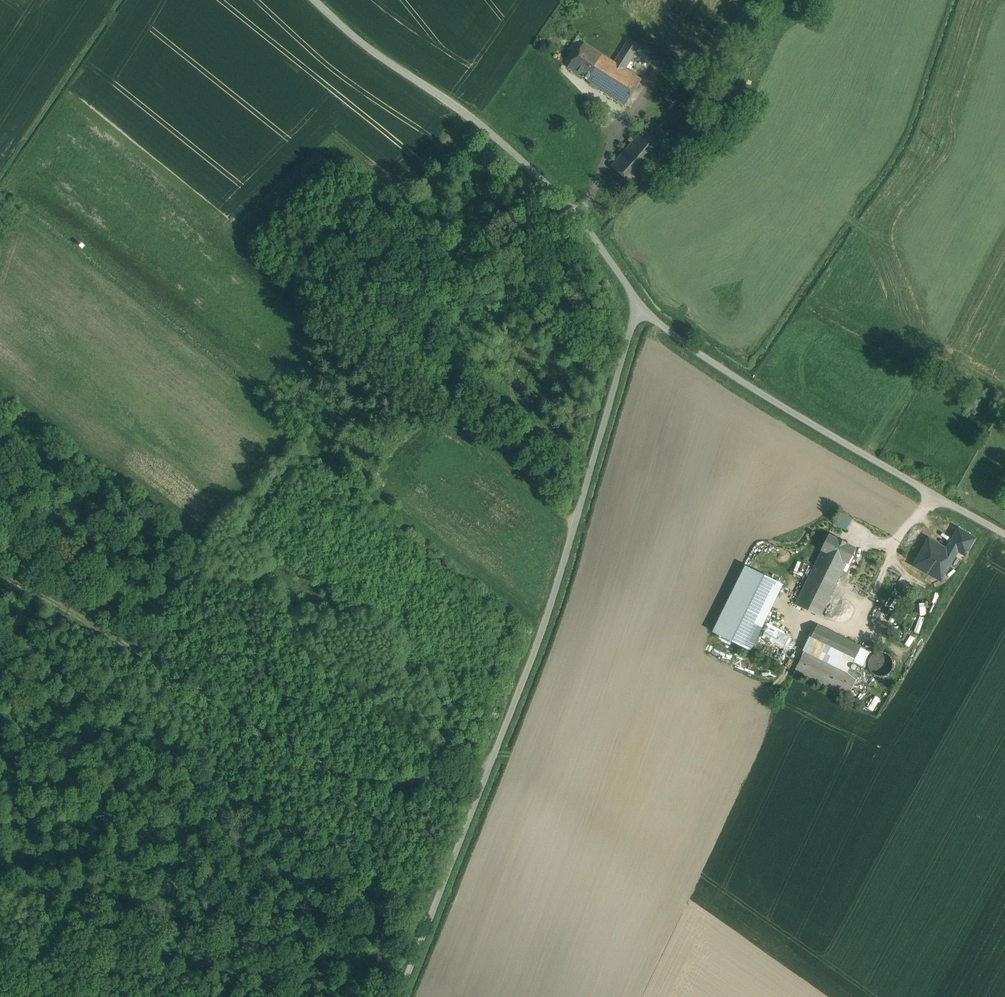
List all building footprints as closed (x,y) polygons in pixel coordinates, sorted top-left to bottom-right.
[(629,39),(614,63),(625,70),(640,46),(629,39)] [(584,43),(568,67),(586,79),(602,55),(584,43)] [(614,63),(602,55),(586,79),(625,105),(641,80),(625,70),(614,63)] [(681,104),(668,119),(680,129),(693,114),(681,104)] [(651,120),(611,166),(632,185),(672,138),(651,120)] [(852,519),(840,512),(834,524),(846,530),(852,519)] [(958,530),(949,546),(957,550),(965,555),(974,539),(958,530)] [(846,543),(839,539),(839,540),(829,535),(821,550),(822,551),(847,563),(848,564),(856,548),(846,543)] [(928,541),(915,565),(934,575),(939,566),(946,570),(954,555),(946,551),(928,541)] [(954,555),(957,550),(949,546),(946,551),(954,555)] [(847,563),(822,551),(795,605),(820,617),(847,563)] [(939,566),(934,575),(941,579),(946,570),(939,566)] [(782,585),(745,567),(713,632),(750,650),(782,585)] [(861,647),(817,625),(805,650),(848,671),(853,663),(861,647)] [(767,626),(762,635),(787,648),(792,639),(767,626)] [(870,651),(861,647),(853,663),(862,667),(870,651)] [(848,671),(805,650),(794,672),(847,698),(858,676),(848,671)] [(895,669),(896,664),(895,659),(892,655),(888,652),(883,651),(878,652),(874,655),(871,659),(870,664),(871,669),(874,673),(878,676),(883,677),(888,676),(892,673),(895,669)]
